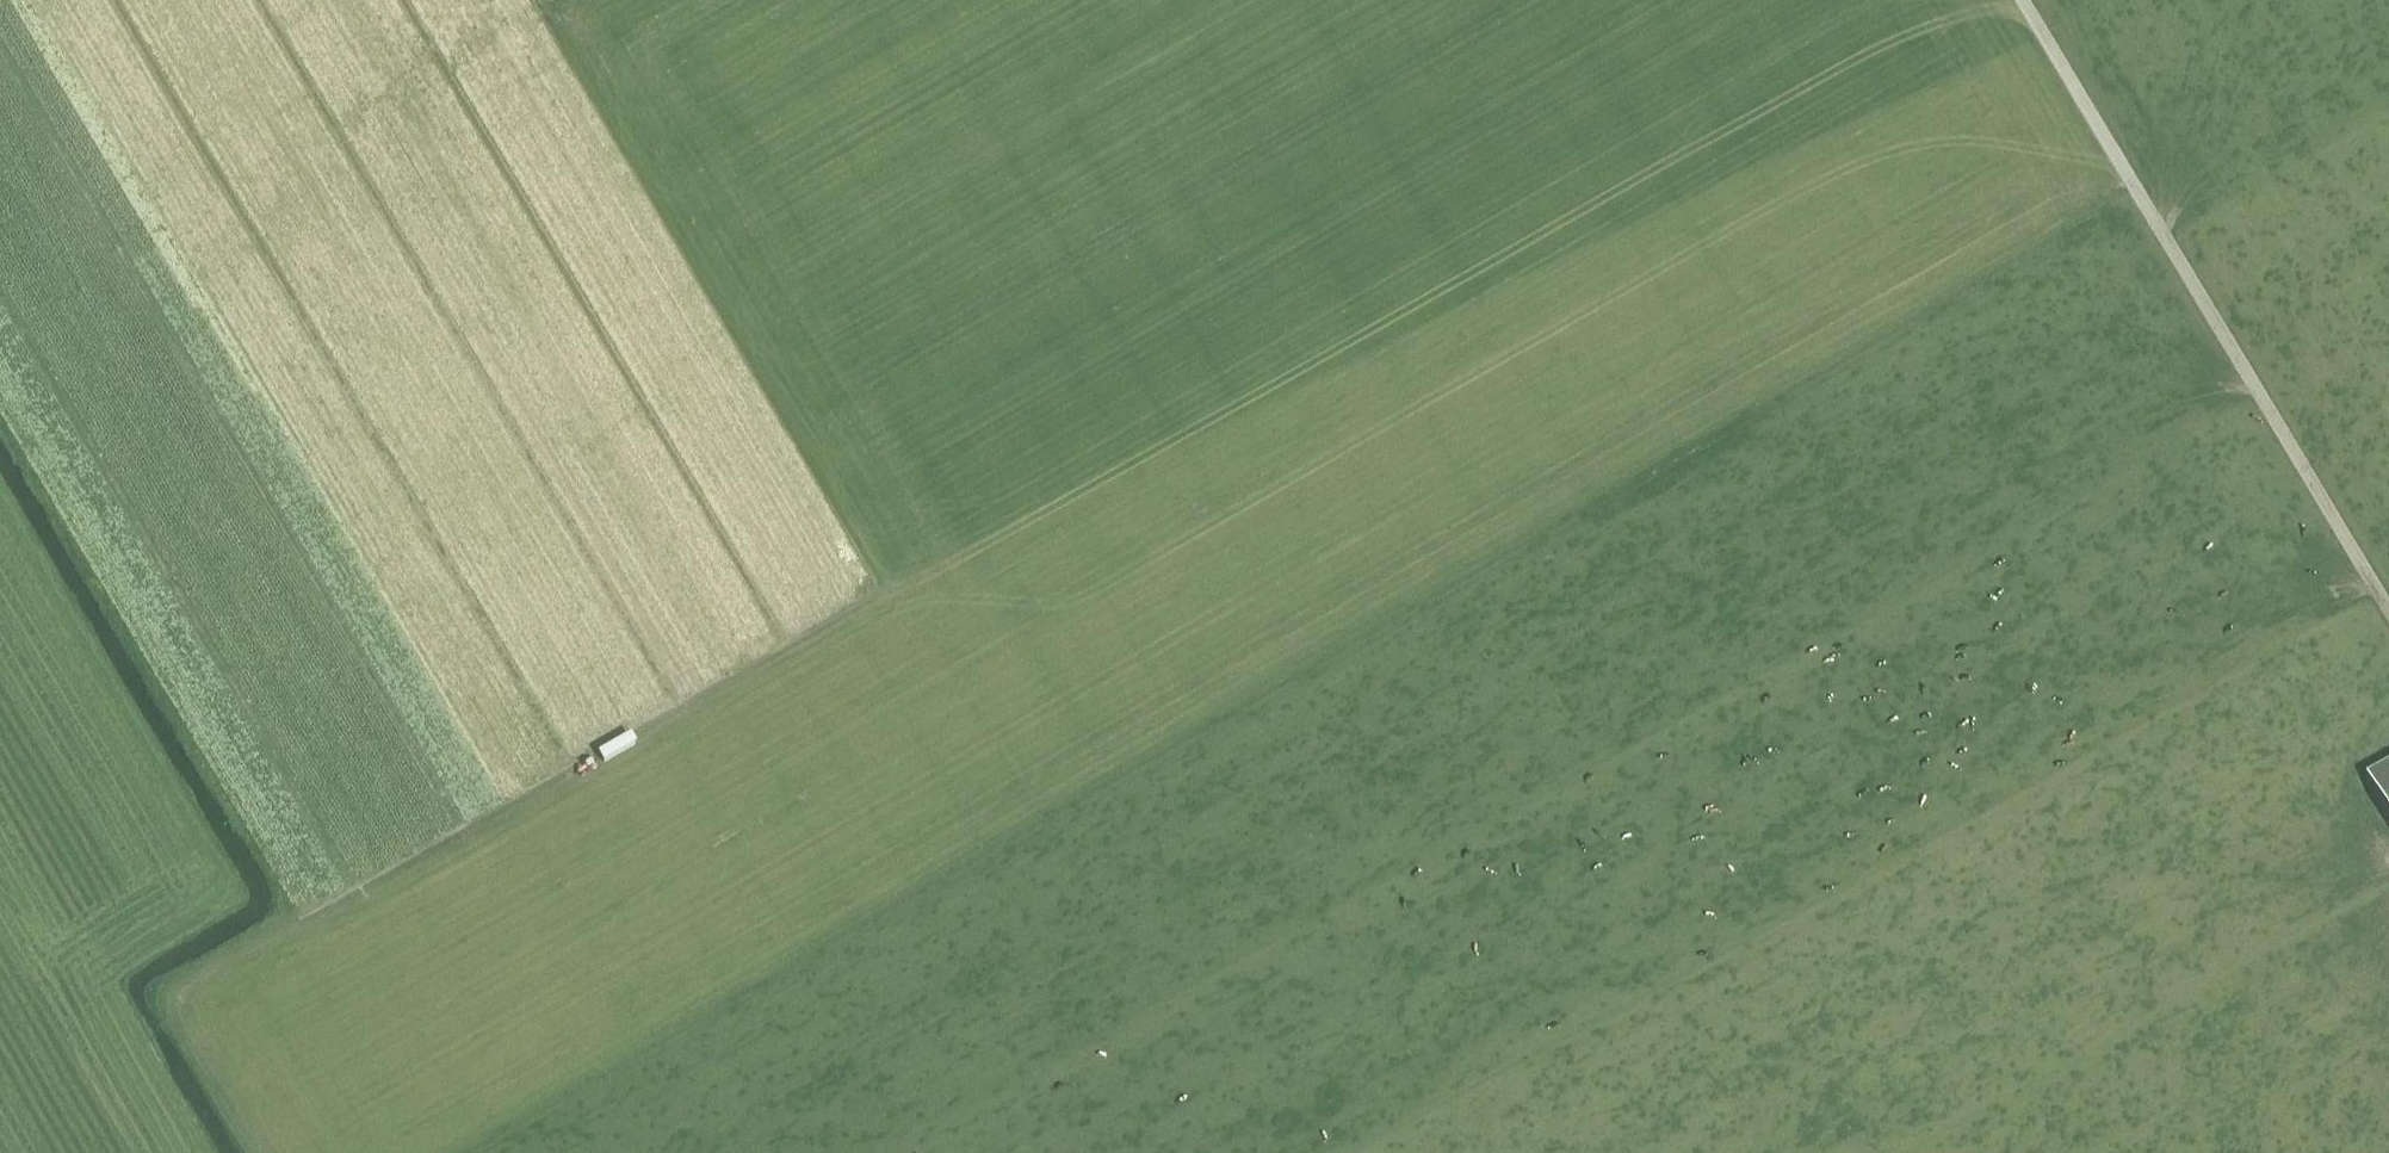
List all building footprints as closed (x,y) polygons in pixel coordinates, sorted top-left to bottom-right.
[(2388,808),(2388,755),(2365,769),(2388,808)]
